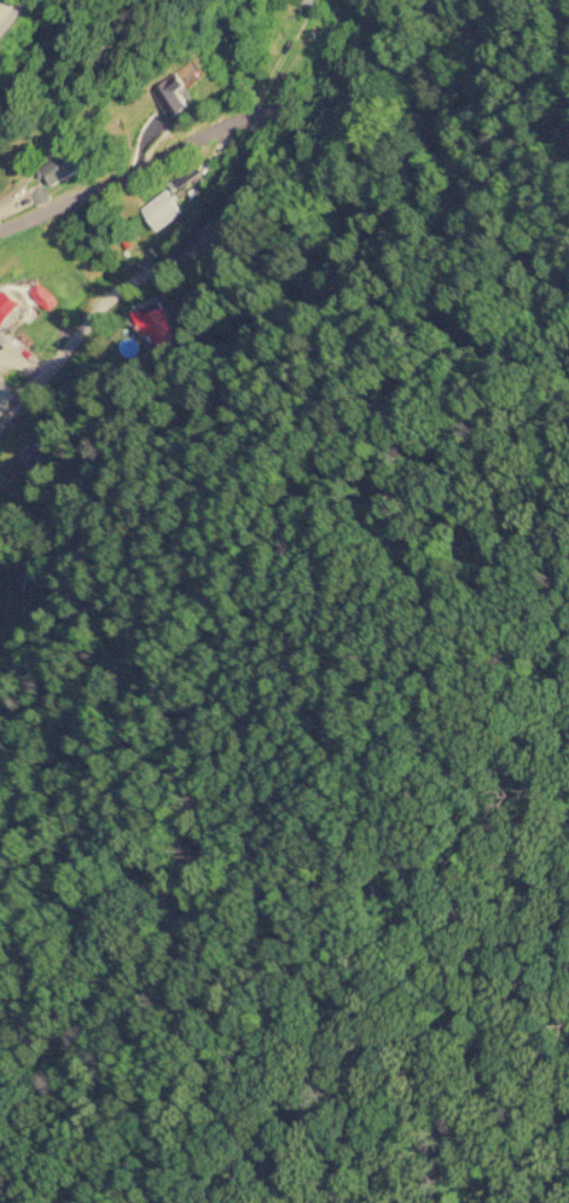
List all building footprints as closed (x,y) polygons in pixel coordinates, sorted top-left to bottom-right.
[(168,118),(188,107),(178,88),(184,85),(177,72),(151,86),(168,118)] [(87,165),(77,145),(41,163),(51,184),(87,165)] [(141,207),(160,231),(184,211),(166,188),(141,207)] [(6,287),(0,294),(0,326),(23,302),(6,287)] [(143,335),(151,332),(160,352),(180,343),(161,300),(133,312),(143,335)] [(28,466),(19,477),(29,485),(53,457),(31,438),(16,456),(28,466)]
